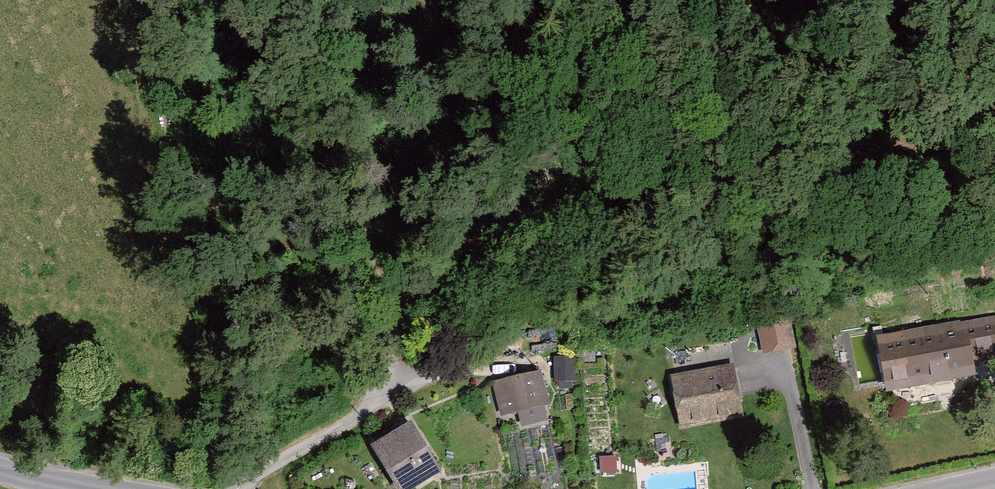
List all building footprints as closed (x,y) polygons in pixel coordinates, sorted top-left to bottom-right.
[(796,313),(763,321),(769,355),(800,346),(796,313)] [(897,339),(908,393),(994,376),(994,321),(897,339)] [(735,369),(672,380),(682,436),(745,425),(735,369)] [(545,375),(492,385),(499,424),(552,414),(545,375)] [(416,488),(424,488),(455,468),(421,418),(384,443),(416,488)]
